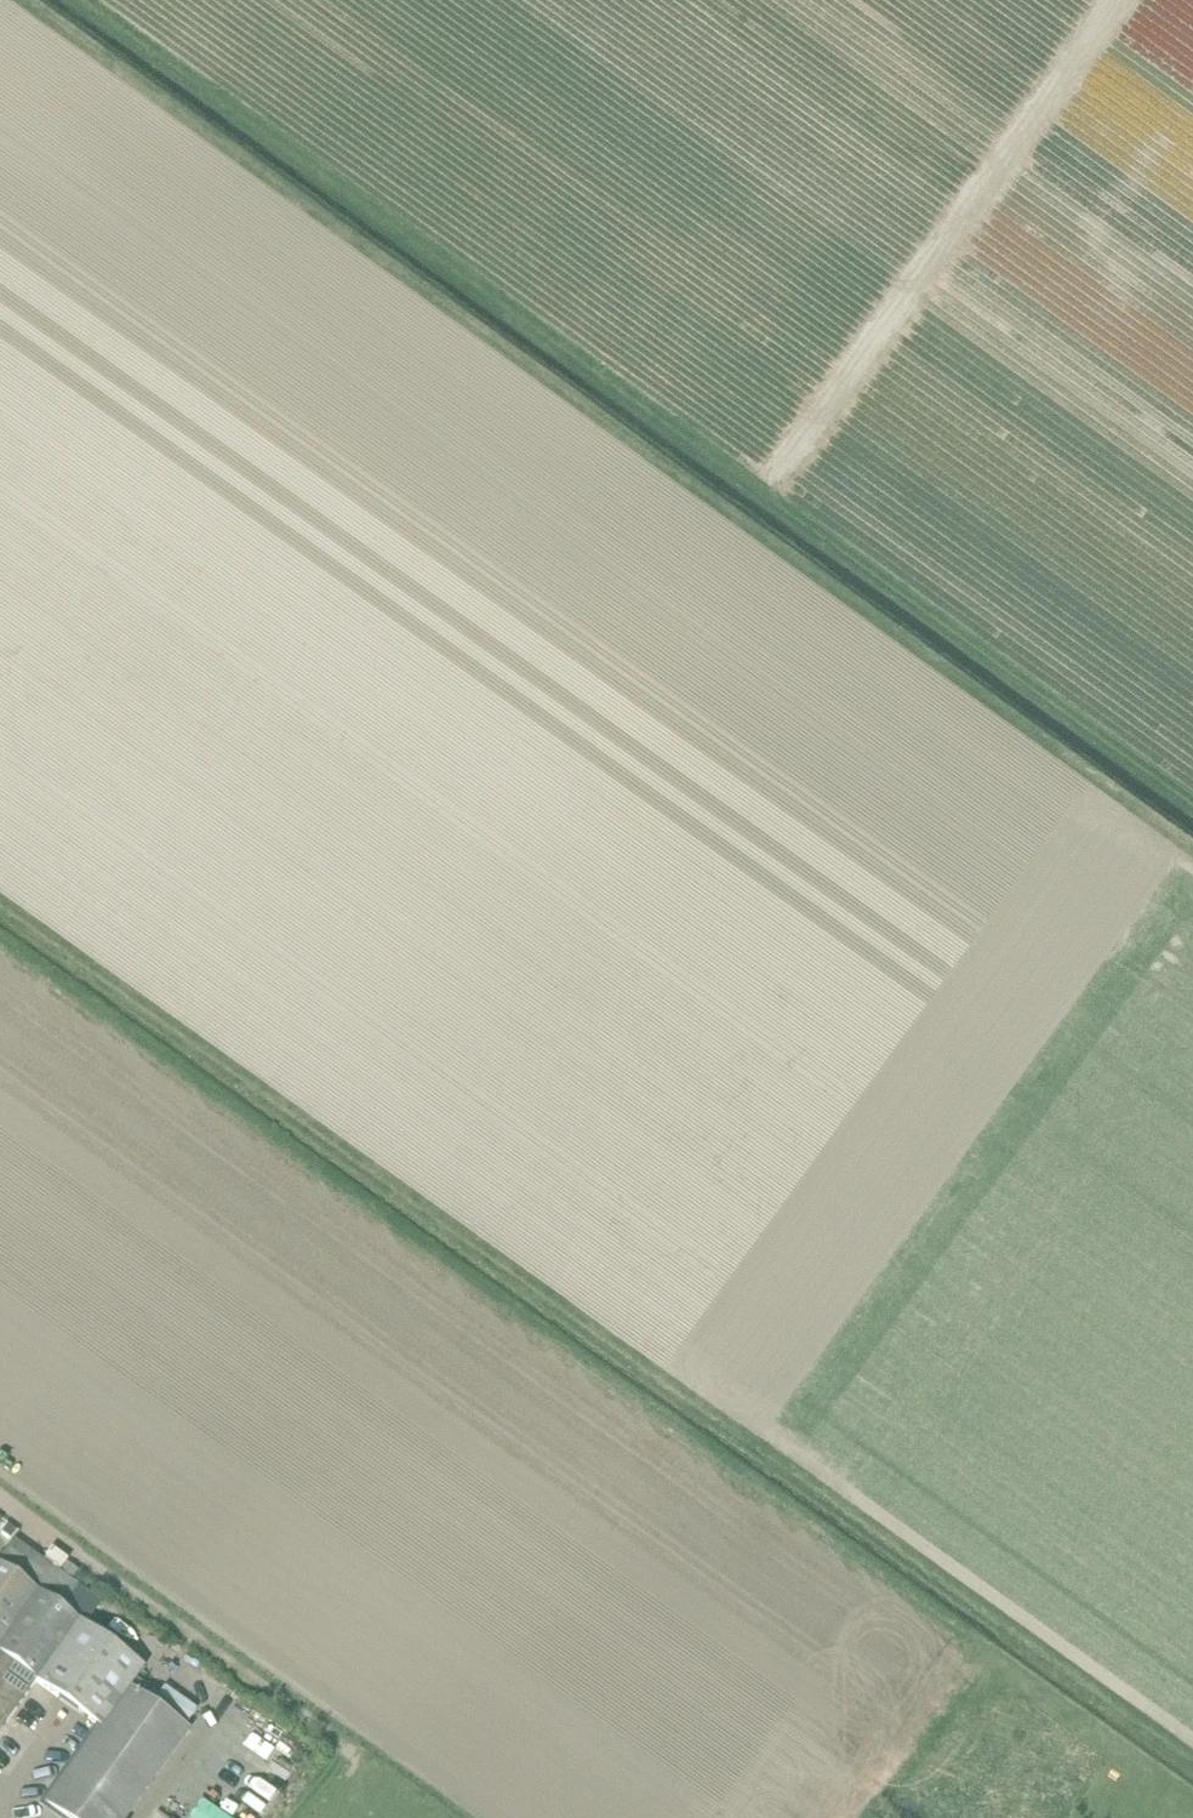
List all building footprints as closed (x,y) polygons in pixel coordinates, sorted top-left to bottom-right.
[(33,1686),(97,1732),(42,1809),(54,1817),(125,1817),(187,1733),(129,1691),(142,1673),(63,1615),(80,1587),(15,1542),(0,1564),(0,1731),(33,1686)] [(65,1570),(63,1573),(73,1580),(74,1578),(77,1574),(67,1567),(65,1570)]
